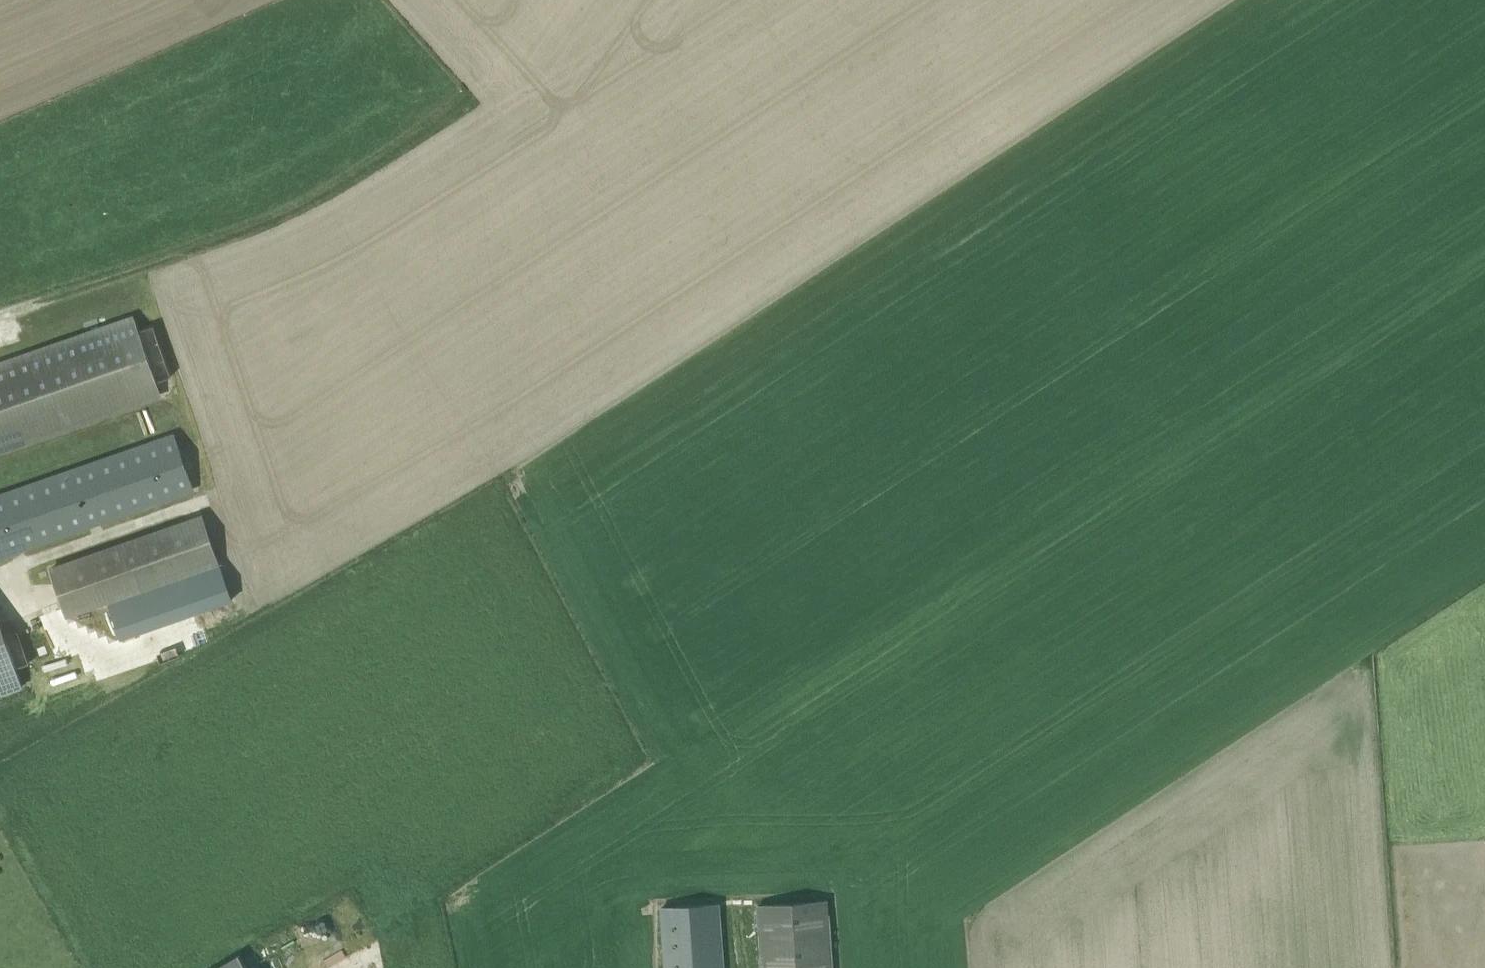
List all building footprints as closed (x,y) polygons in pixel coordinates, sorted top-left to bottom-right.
[(0,360),(0,454),(162,398),(133,315),(0,360)] [(0,492),(0,558),(195,491),(175,432),(0,492)] [(220,561),(204,516),(51,569),(67,614),(220,561)] [(23,686),(0,620),(0,694),(23,686)] [(717,900),(660,904),(665,967),(722,967),(717,900)] [(827,901),(758,905),(763,967),(831,967),(827,901)] [(238,955),(216,967),(246,967),(238,955)]
